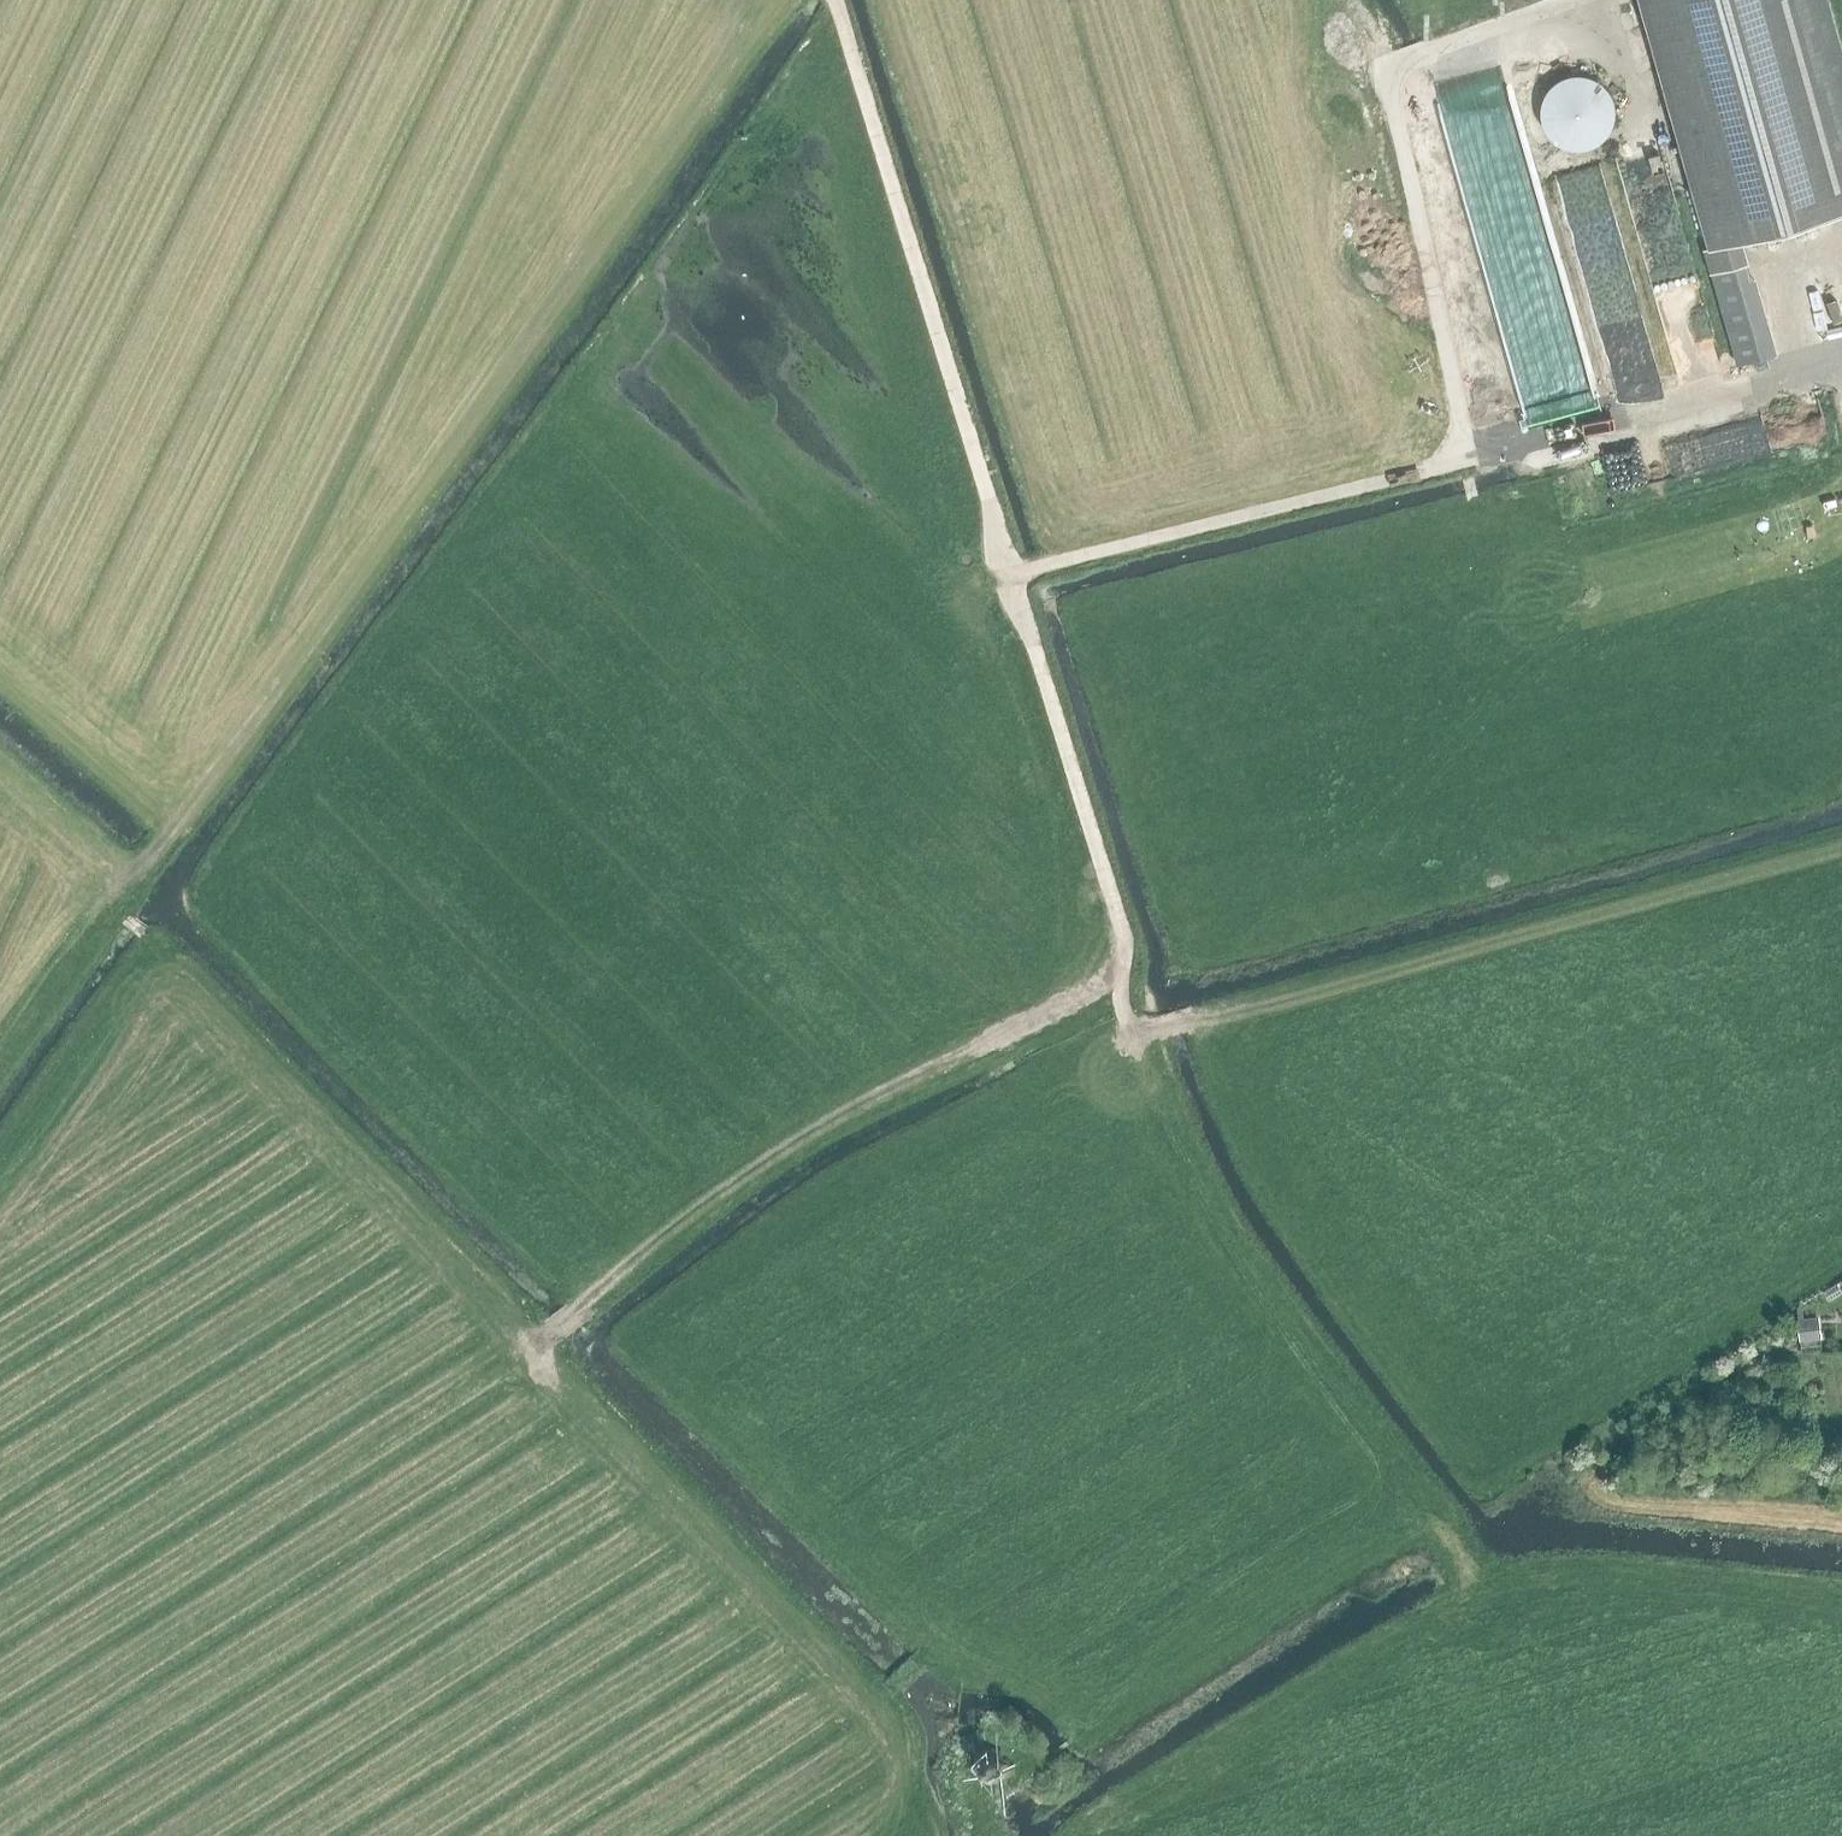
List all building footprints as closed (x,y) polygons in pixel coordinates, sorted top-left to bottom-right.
[(1821,0),(1647,0),(1716,251),(1707,254),(1737,365),(1774,355),(1742,239),(1841,211),(1841,74),(1821,0)] [(1614,135),(1594,71),(1534,90),(1553,154),(1614,135)] [(1524,265),(1549,366),(1587,357),(1562,255),(1524,265)] [(1818,1316),(1797,1319),(1800,1340),(1821,1338),(1818,1316)] [(992,1781),(1005,1775),(1007,1760),(1000,1750),(985,1748),(976,1756),(975,1768),(981,1778),(992,1781)]
